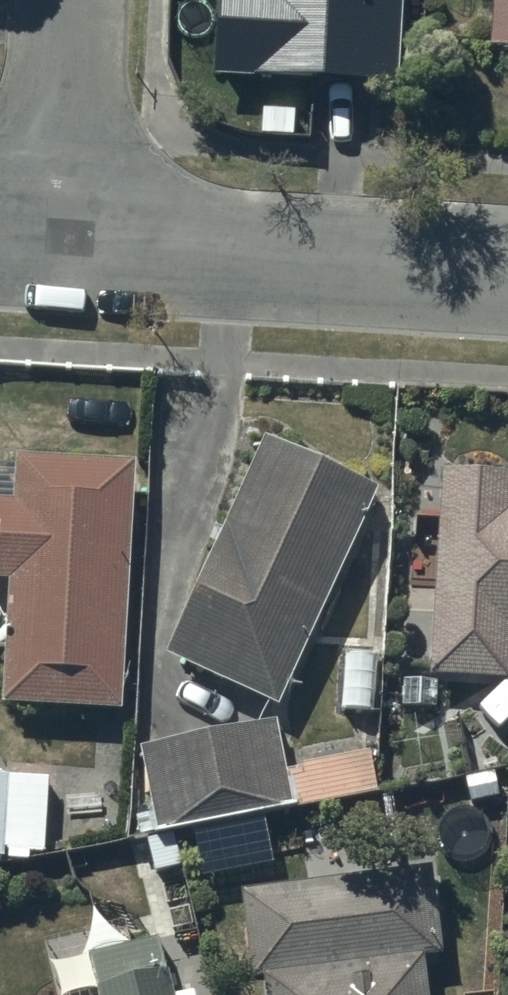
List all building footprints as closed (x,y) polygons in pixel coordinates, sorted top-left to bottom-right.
[(401,0),(217,0),(213,78),(396,87),(401,0)] [(490,42),(507,43),(507,0),(492,0),(490,42)] [(276,696),(376,477),(262,425),(162,644),(276,696)] [(131,451),(13,446),(12,491),(0,490),(0,572),(6,572),(0,696),(120,702),(131,451)] [(440,457),(431,663),(507,667),(507,659),(507,460),(440,457)] [(273,713),(137,740),(154,823),(296,795),(297,801),(376,786),(368,746),(283,762),(273,713)] [(0,765),(0,846),(7,846),(8,765),(0,765)] [(237,880),(248,973),(261,971),(264,994),(425,994),(419,944),(439,942),(429,857),(237,880)] [(192,983),(172,988),(156,927),(87,945),(100,994),(195,994),(192,983)]
